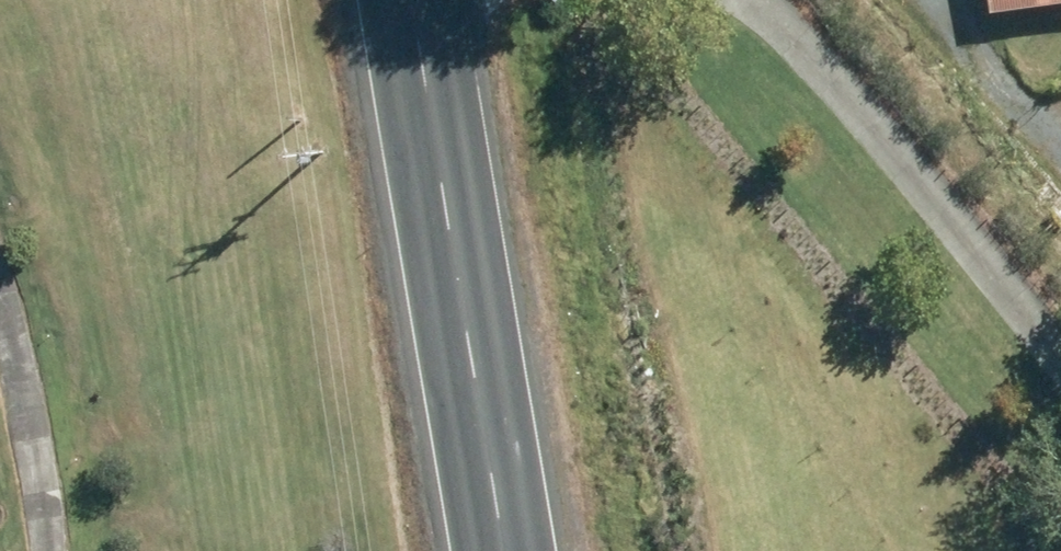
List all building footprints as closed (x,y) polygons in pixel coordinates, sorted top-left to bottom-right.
[(987,24),(1060,14),(1060,0),(984,0),(987,24)]
